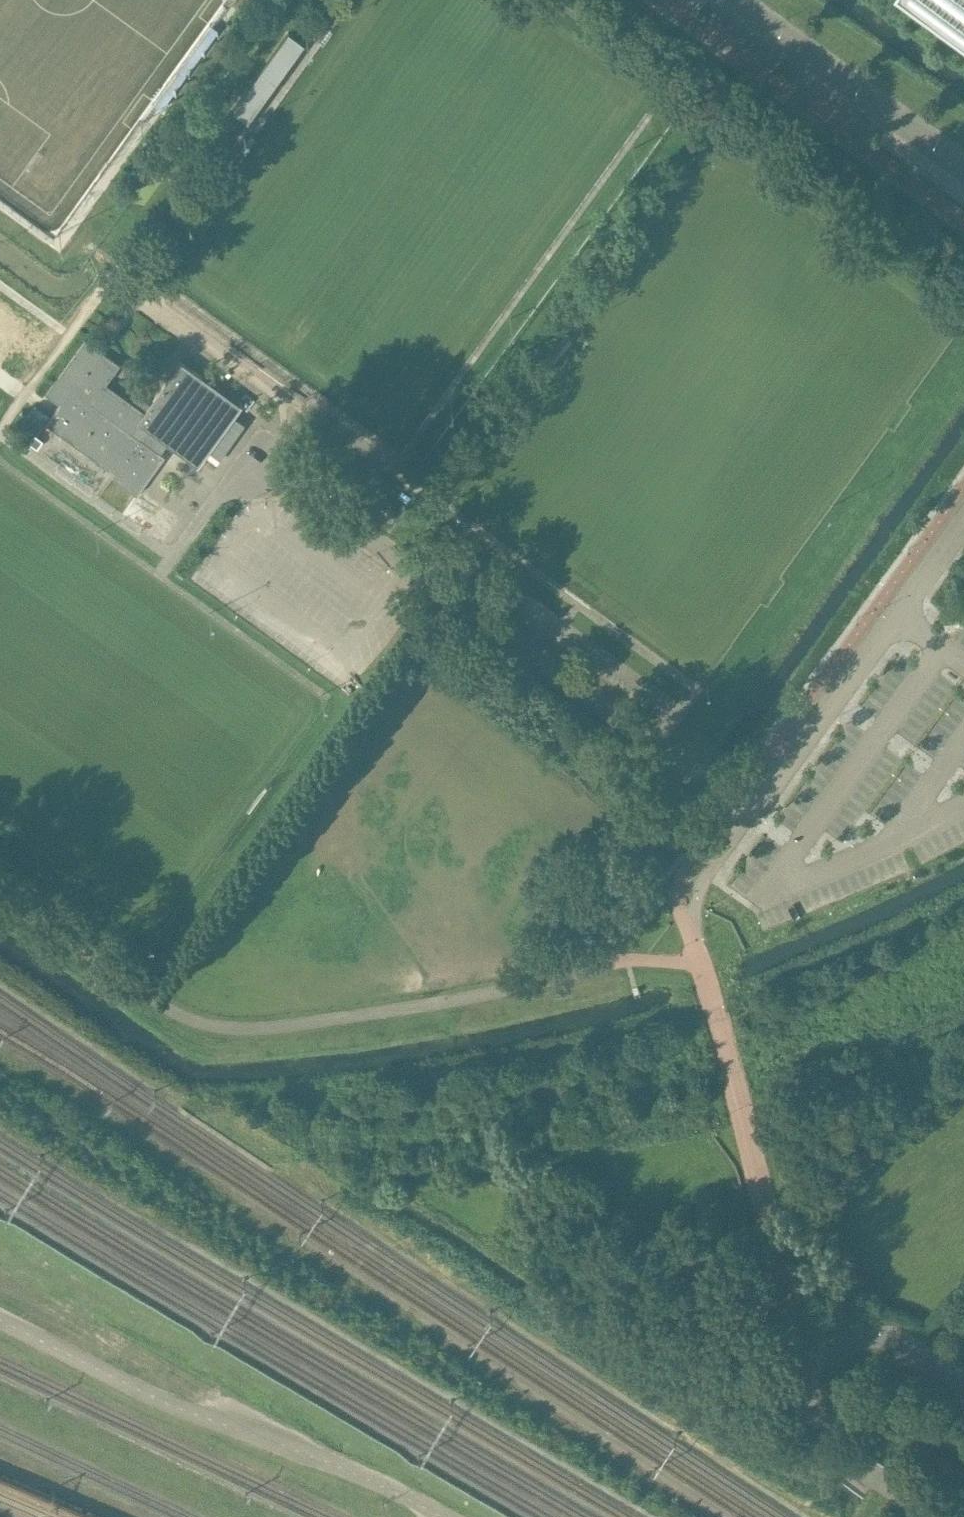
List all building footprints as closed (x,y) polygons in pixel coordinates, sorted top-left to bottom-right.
[(963,35),(963,0),(916,0),(963,35)] [(621,1),(610,15),(621,23),(631,9),(628,6),(624,3),(621,1)] [(10,339),(29,353),(35,345),(15,331),(10,339)] [(182,447),(196,458),(235,405),(200,379),(202,376),(181,360),(144,411),(105,382),(120,363),(84,337),(44,392),(59,402),(50,414),(45,422),(108,468),(110,466),(114,469),(110,474),(136,493),(164,455),(160,451),(167,441),(180,451),(182,447)] [(34,403),(14,431),(36,447),(42,438),(36,434),(45,422),(50,414),(34,403)]
